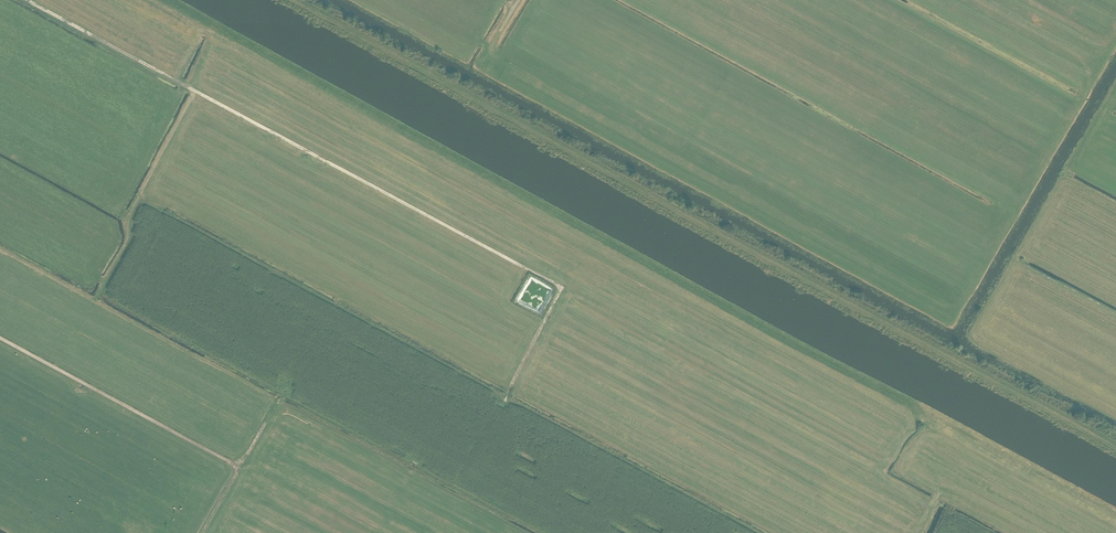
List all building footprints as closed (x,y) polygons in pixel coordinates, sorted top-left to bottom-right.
[(485,70),(494,51),(487,48),(477,66),(485,70)]
